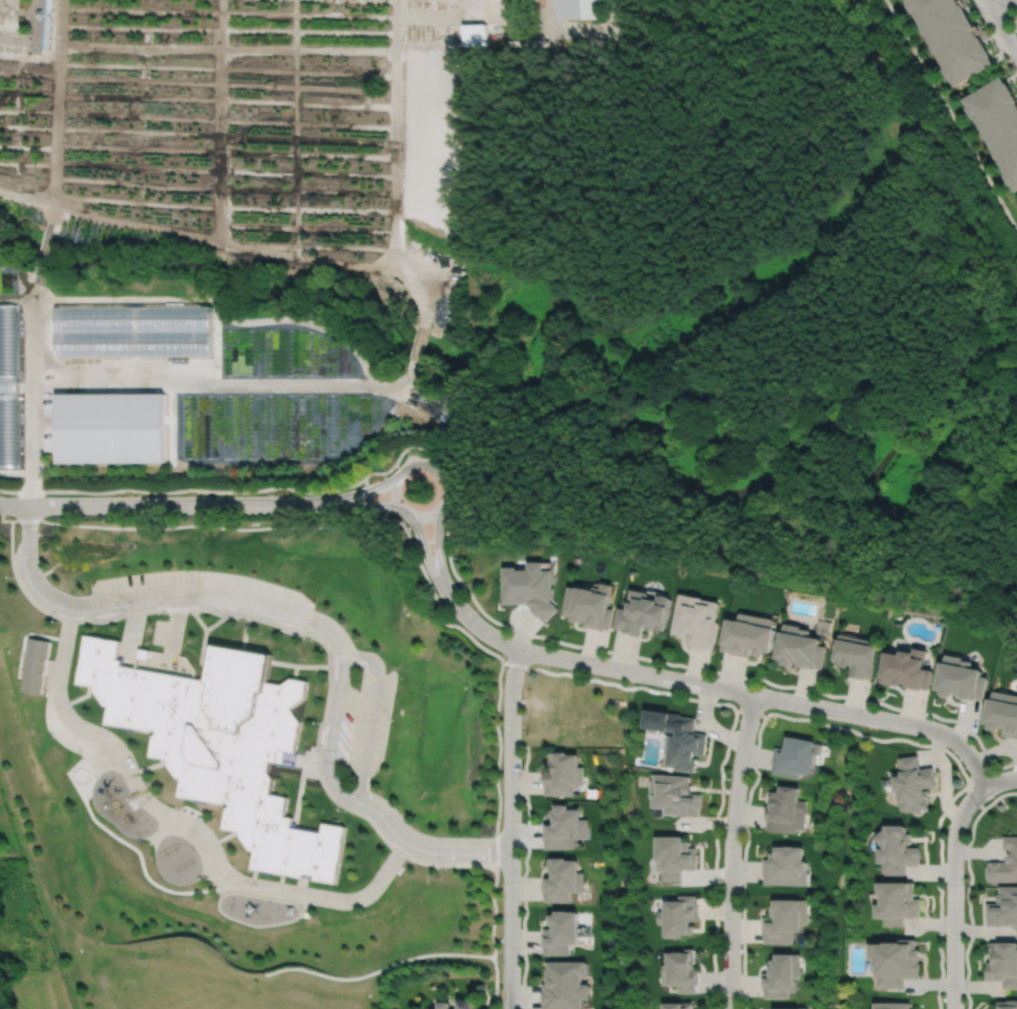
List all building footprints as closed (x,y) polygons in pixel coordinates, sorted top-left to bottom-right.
[(42,8),(43,0),(54,0),(50,49),(40,48),(42,19),(36,18),(37,8),(42,8)] [(551,19),(598,20),(598,0),(552,0),(551,19)] [(956,86),(906,0),(960,0),(996,64),(956,86)] [(1004,77),(1016,100),(1016,193),(964,100),(1004,77)] [(57,356),(211,355),(211,306),(65,307),(65,312),(56,312),(57,356)] [(18,466),(18,392),(0,392),(0,467),(18,466)] [(57,392),(57,462),(165,461),(165,392),(57,392)] [(527,604),(517,604),(517,603),(516,603),(516,604),(502,604),(502,566),(515,566),(515,569),(526,569),(526,561),(542,561),(542,569),(551,569),(551,602),(558,609),(545,622),(539,616),(538,617),(531,609),(532,609),(527,604)] [(567,586),(562,615),(570,617),(570,620),(579,622),(579,621),(585,622),(584,626),(601,629),(602,628),(609,629),(613,609),(607,608),(609,595),(610,596),(612,585),(600,583),(599,588),(591,586),(590,589),(576,586),(575,588),(567,586)] [(646,592),(630,589),(627,603),(628,603),(627,609),(618,608),(614,628),(622,630),(622,632),(630,633),(630,634),(640,636),(642,625),(645,626),(645,629),(653,630),(654,629),(663,631),(670,597),(667,597),(667,596),(659,594),(659,595),(657,595),(656,599),(648,598),(649,596),(646,592)] [(679,593),(671,633),(678,634),(678,637),(688,639),(687,645),(705,649),(705,647),(713,649),(718,622),(715,622),(717,610),(716,610),(718,602),(701,599),(701,598),(679,593)] [(727,618),(721,650),(730,652),(730,653),(749,657),(751,649),(755,649),(754,654),(764,656),(765,651),(771,653),(775,628),(773,627),(774,619),(739,613),(738,620),(727,618)] [(784,623),(783,631),(781,631),(776,658),(777,658),(776,661),(783,663),(782,664),(792,666),(793,663),(797,663),(796,666),(816,669),(816,668),(823,669),(827,646),(820,645),(822,638),(810,636),(811,630),(801,628),(801,626),(784,623)] [(840,634),(834,661),(840,662),(839,666),(847,667),(847,664),(851,665),(849,676),(865,679),(865,678),(872,679),(879,646),(871,645),(872,640),(840,634)] [(94,691),(95,686),(90,686),(77,683),(86,636),(119,642),(116,660),(121,661),(120,666),(204,681),(207,681),(213,645),(243,650),(271,655),(270,662),(267,683),(283,686),(292,679),(295,679),(308,682),(305,699),(292,708),(301,722),(295,754),(285,752),(284,758),(284,765),(270,762),(269,772),(273,779),(270,796),(288,798),(284,818),(292,819),(291,829),(294,829),(322,834),(324,825),(345,828),(336,885),(314,881),(315,876),(304,875),(303,874),(302,879),(282,876),(256,871),(252,870),(255,852),(250,852),(240,837),(240,835),(241,832),(223,829),(227,810),(231,807),(227,802),(222,805),(179,797),(182,780),(177,779),(167,764),(167,759),(163,759),(150,756),(153,737),(158,734),(154,729),(150,732),(105,724),(108,707),(104,706),(94,691)] [(50,642),(46,668),(41,695),(21,691),(24,670),(26,657),(30,639),(50,642)] [(888,652),(883,675),(882,675),(881,682),(897,685),(898,682),(906,684),(905,687),(922,690),(922,689),(929,691),(932,671),(922,669),(923,661),(924,661),(926,651),(915,649),(914,653),(904,651),(903,655),(888,652)] [(944,655),(942,664),(940,663),(935,690),(937,691),(937,693),(942,694),(942,696),(952,698),(952,695),(957,695),(956,698),(975,701),(976,700),(982,701),(987,678),(979,677),(980,671),(969,669),(971,662),(961,660),(962,658),(944,655)] [(991,700),(988,699),(983,724),(989,725),(988,730),(998,732),(999,727),(1004,728),(1002,736),(1016,739),(1016,697),(992,692),(991,700)] [(667,735),(664,753),(668,754),(666,767),(678,768),(678,770),(695,773),(697,759),(694,759),(694,754),(704,756),(707,734),(694,732),(696,718),(678,716),(675,736),(667,735)] [(788,737),(786,749),(776,748),(773,766),(774,766),(772,774),(799,779),(800,774),(811,776),(812,766),(815,767),(818,753),(815,752),(817,742),(788,737)] [(566,753),(549,753),(549,765),(552,765),(552,770),(543,770),(543,787),(544,787),(544,795),(571,796),(571,785),(583,785),(583,767),(578,767),(578,755),(566,755),(566,753)] [(923,810),(930,809),(929,799),(930,799),(929,791),(925,792),(925,788),(937,787),(935,775),(934,776),(933,768),(921,770),(920,756),(900,758),(903,777),(895,778),(896,792),(899,792),(901,811),(912,810),(916,813),(921,813),(923,810)] [(653,774),(652,782),(650,781),(649,797),(653,798),(652,808),(664,809),(663,815),(699,817),(699,811),(701,811),(702,795),(687,794),(687,793),(690,793),(691,784),(689,784),(690,777),(653,774)] [(771,792),(770,799),(772,800),(771,806),(768,805),(766,821),(767,821),(766,830),(796,833),(796,829),(804,830),(807,802),(798,801),(800,788),(781,786),(780,793),(771,792)] [(554,806),(554,811),(550,811),(550,819),(551,819),(551,823),(542,823),(542,841),(544,841),(544,849),(574,849),(574,839),(587,839),(587,820),(580,820),(580,811),(579,811),(579,808),(568,808),(568,806),(554,806)] [(887,831),(887,827),(908,827),(908,834),(913,834),(913,845),(910,845),(910,848),(921,848),(921,866),(907,866),(907,875),(886,875),(886,865),(880,865),(880,850),(887,850),(877,840),(887,831)] [(988,867),(987,867),(987,878),(988,878),(988,883),(1016,882),(1016,837),(1003,837),(1003,850),(1009,850),(1009,854),(1008,854),(1008,860),(1006,860),(1006,863),(988,863),(988,867)] [(656,838),(656,862),(656,871),(661,871),(661,881),(680,881),(680,871),(687,871),(687,870),(696,870),(696,864),(698,864),(698,855),(696,855),(696,848),(689,848),(689,842),(683,842),(683,838),(656,838)] [(771,854),(771,860),(763,860),(763,877),(764,877),(764,885),(807,886),(808,863),(804,863),(805,848),(777,848),(776,854),(771,854)] [(549,860),(549,863),(548,863),(548,873),(551,873),(551,880),(546,880),(546,887),(544,887),(544,896),(545,896),(545,903),(571,903),(571,894),(576,894),(576,892),(583,892),(583,873),(578,873),(578,862),(566,862),(566,860),(549,860)] [(880,885),(880,897),(883,897),(883,907),(878,907),(878,915),(885,915),(885,924),(905,924),(905,916),(919,916),(919,910),(922,910),(922,900),(916,899),(916,883),(907,883),(907,885),(880,885)] [(986,918),(988,918),(988,925),(1016,925),(1016,888),(999,888),(999,895),(997,895),(997,901),(1000,901),(1000,902),(986,902),(986,918)] [(657,910),(657,922),(663,923),(663,935),(682,935),(682,932),(692,932),(692,924),(689,924),(689,919),(697,919),(697,905),(696,905),(696,897),(679,897),(679,903),(664,903),(664,910),(657,910)] [(762,916),(762,934),(764,934),(764,942),(793,942),(793,928),(802,928),(802,923),(808,923),(808,901),(801,901),(801,902),(780,902),(780,901),(772,901),(772,908),(771,908),(771,915),(771,916),(762,916)] [(577,909),(549,909),(549,922),(552,922),(552,927),(543,927),(543,935),(541,935),(541,946),(543,946),(543,953),(569,953),(569,941),(577,941),(577,909)] [(870,942),(870,957),(873,957),(873,970),(878,970),(878,987),(905,987),(905,977),(919,977),(919,972),(920,972),(920,961),(919,961),(919,958),(920,958),(920,948),(916,948),(916,937),(900,937),(900,939),(887,939),(887,940),(878,940),(878,942),(870,942)] [(997,941),(990,941),(990,953),(991,953),(991,961),(986,961),(986,979),(1002,979),(1002,988),(1016,988),(1016,940),(997,940),(997,941)] [(666,950),(666,964),(661,964),(661,984),(677,984),(677,992),(695,992),(695,984),(697,984),(697,968),(694,968),(694,947),(685,947),(685,951),(683,951),(683,950),(675,950),(666,950)] [(776,952),(776,958),(773,958),(773,964),(770,964),(770,972),(762,972),(762,989),(764,989),(764,997),(788,997),(788,990),(795,990),(795,976),(800,976),(800,953),(795,953),(795,952),(776,952)] [(546,960),(546,968),(545,968),(545,979),(546,979),(546,983),(542,983),(542,991),(541,991),(541,1001),(542,1001),(542,1008),(565,1008),(565,1007),(580,1007),(580,998),(588,997),(588,982),(580,982),(580,973),(586,973),(586,959),(546,960)] [(474,999),(458,999),(458,1008),(474,1008),(474,999)] [(1006,999),(1016,999),(1016,1008),(1000,1008),(997,1008),(997,1000),(1006,1000),(1006,999)] [(692,1001),(662,1001),(662,1008),(692,1008),(692,1001)] [(874,1008),(872,1008),(910,1008),(910,1001),(874,1001),(874,1008)]
